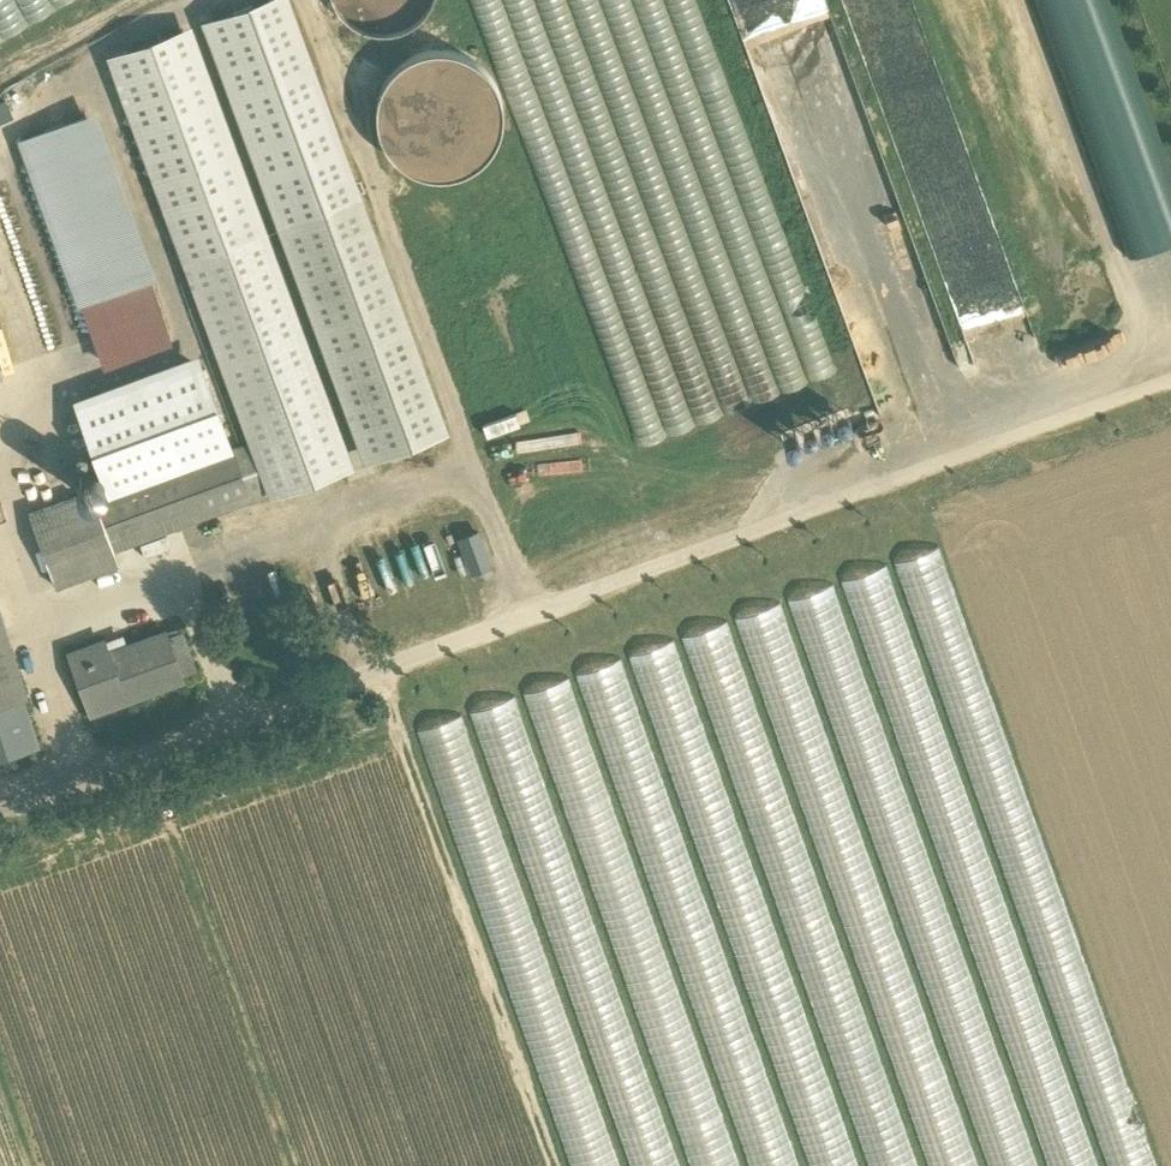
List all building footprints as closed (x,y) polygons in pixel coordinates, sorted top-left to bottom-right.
[(90,0),(0,0),(0,48),(90,0)] [(385,45),(380,84),(380,83),(375,117),(411,170),(460,177),(501,149),(509,92),(483,54),(440,47),(469,28),(471,13),(462,0),(339,0),(339,1),(357,27),(375,30),(385,45)] [(761,86),(831,63),(811,0),(733,0),(761,86)] [(209,33),(365,456),(451,424),(295,2),(209,33)] [(111,51),(272,491),(355,461),(194,21),(111,51)] [(28,137),(104,360),(178,335),(102,112),(28,137)] [(79,496),(31,513),(58,587),(119,564),(114,552),(253,501),(234,448),(198,352),(75,398),(112,493),(82,504),(79,496)] [(105,488),(106,483),(105,478),(102,473),(97,470),(92,469),(87,470),(82,473),(80,478),(79,483),(80,488),(83,493),(87,496),(92,497),(98,496),(102,493),(105,488)] [(433,518),(248,584),(279,672),(464,606),(433,518)] [(472,571),(496,563),(483,527),(460,535),(472,571)] [(940,546),(894,560),(905,593),(950,579),(940,546)] [(869,618),(865,603),(896,595),(888,565),(845,577),(857,622),(869,618)] [(0,606),(0,759),(46,744),(0,606)] [(197,669),(183,630),(169,636),(183,674),(197,669)] [(167,631),(110,653),(105,640),(71,653),(93,713),(185,678),(183,674),(169,636),(167,631)] [(635,671),(679,657),(673,640),(629,653),(635,671)] [(620,657),(577,673),(583,690),(626,673),(620,657)] [(526,688),(532,716),(576,707),(570,679),(526,688)] [(506,732),(524,727),(516,697),(472,709),(477,727),(503,720),(506,732)] [(429,757),(471,747),(463,714),(421,725),(429,757)]
